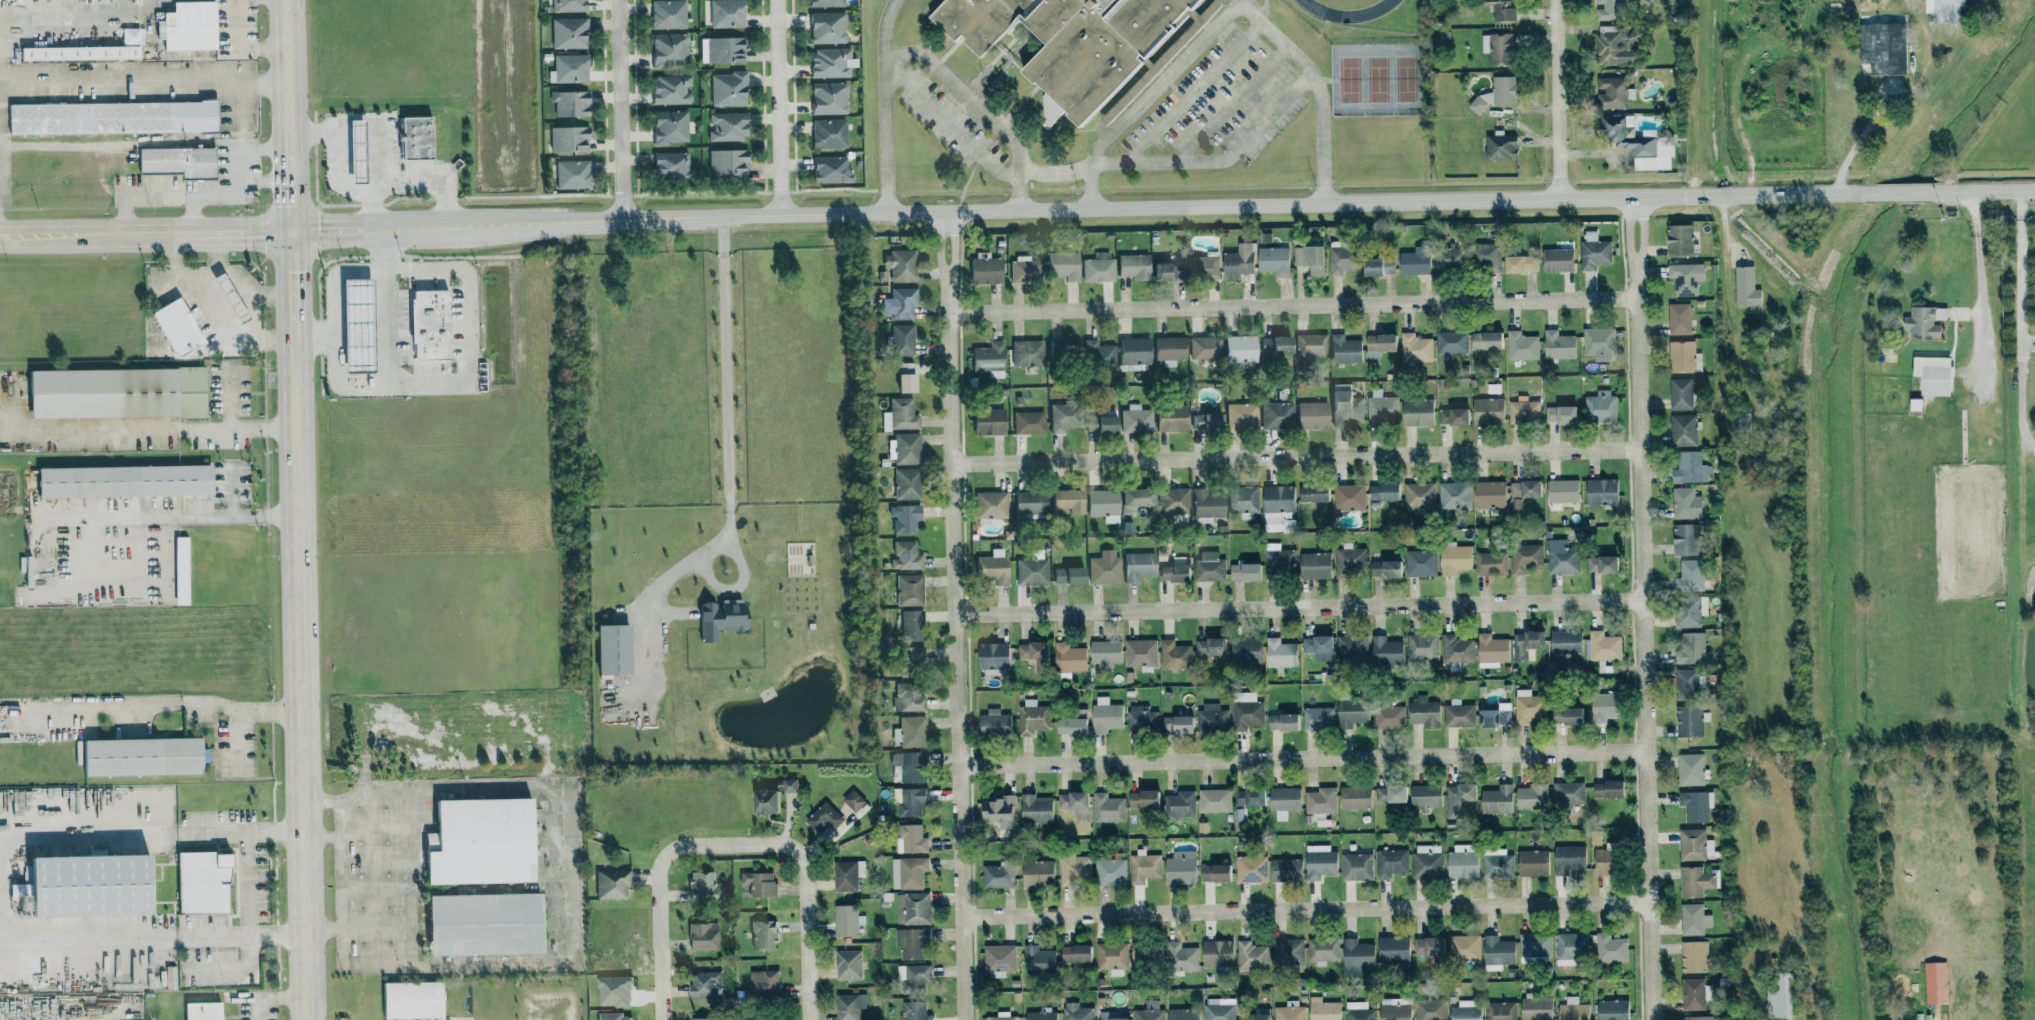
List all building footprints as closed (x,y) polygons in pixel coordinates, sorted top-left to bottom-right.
[(551,13),(584,12),(583,0),(550,0),(551,13)] [(649,0),(650,29),(685,28),(684,0),(669,0),(649,0)] [(709,27),(742,27),(743,0),(709,0),(709,27)] [(924,16),(940,0),(1083,0),(1093,9),(1102,0),(1194,0),(1075,126),(1020,68),(1042,46),(1018,17),(978,55),(924,16)] [(1483,5),(1492,4),(1493,22),(1513,22),(1512,0),(1483,0),(1483,5)] [(1595,7),(1595,21),(1617,20),(1617,0),(1595,0),(1595,7)] [(1925,13),(1933,13),(1933,23),(1960,23),(1960,0),(1925,0),(1925,13)] [(159,50),(211,49),(210,1),(168,2),(169,12),(158,12),(158,20),(152,21),(153,38),(159,38),(159,50)] [(844,43),(843,12),(808,13),(808,44),(844,43)] [(550,49),(585,48),(584,18),(550,18),(550,49)] [(1907,75),(1906,22),(1858,23),(1859,64),(1869,64),(1869,75),(1907,75)] [(1636,65),(1636,42),(1643,42),(1643,26),(1629,26),(1628,49),(1620,49),(1620,26),(1597,26),(1597,64),(1636,65)] [(136,28),(119,28),(119,46),(17,47),(17,60),(137,59),(136,28)] [(649,34),(650,67),(687,65),(686,33),(649,34)] [(1512,33),(1481,34),(1481,53),(1488,53),(1489,65),(1513,64),(1512,33)] [(742,62),(741,37),(705,38),(706,63),(742,62)] [(848,67),(855,67),(855,58),(849,58),(849,49),(809,49),(808,77),(848,78),(848,67)] [(585,54),(552,55),(552,70),(546,70),(547,83),(585,82),(585,54)] [(709,73),(710,106),(744,105),(744,72),(709,73)] [(688,75),(650,76),(650,104),(690,104),(690,93),(689,93),(688,75)] [(1515,104),(1516,77),(1492,76),(1491,94),(1472,93),(1471,111),(1482,111),(1483,103),(1515,104)] [(1623,78),(1597,77),(1596,91),(1597,91),(1596,108),(1627,109),(1627,89),(1622,89),(1623,78)] [(809,83),(809,115),(845,114),(845,82),(809,83)] [(553,116),(586,116),(586,91),(548,91),(548,102),(553,102),(553,116)] [(5,134),(212,131),(212,101),(4,104),(5,134)] [(685,111),(651,111),(651,143),(686,143),(685,111)] [(709,113),(710,130),(707,130),(707,141),(745,140),(745,112),(709,113)] [(396,117),(397,160),(429,159),(428,126),(432,126),(432,116),(396,117)] [(1632,170),(1671,169),(1671,136),(1634,137),(1633,116),(1598,116),(1599,137),(1613,137),(1614,148),(1631,148),(1632,170)] [(845,147),(845,119),(810,120),(811,148),(845,147)] [(345,120),(346,184),(361,183),(360,120),(345,120)] [(548,127),(548,151),(586,151),(586,126),(548,127)] [(1485,135),(1485,159),(1516,159),(1515,135),(1503,135),(1502,130),(1493,130),(1493,135),(1485,135)] [(209,147),(135,148),(136,173),(177,172),(177,179),(210,179),(209,147)] [(708,149),(707,179),(745,180),(745,150),(708,149)] [(687,152),(651,152),(651,178),(687,178),(687,152)] [(811,157),(811,182),(851,181),(851,172),(845,172),(844,156),(811,157)] [(554,189),(589,189),(588,160),(554,161),(554,189)] [(1666,225),(1667,257),(1693,256),(1692,224),(1666,225)] [(1581,271),(1595,271),(1595,264),(1612,264),(1611,241),(1597,241),(1597,231),(1585,231),(1585,241),(1581,241),(1581,271)] [(1271,234),(1260,233),(1259,243),(1270,243),(1271,234)] [(1457,270),(1458,241),(1449,240),(1449,249),(1434,248),(1433,269),(1457,270)] [(1329,276),(1342,276),(1342,270),(1355,270),(1355,248),(1342,248),(1342,241),(1328,241),(1329,276)] [(1223,280),(1240,279),(1239,275),(1253,274),(1252,242),(1237,243),(1237,252),(1222,253),(1223,280)] [(1499,244),(1471,243),(1471,265),(1491,266),(1491,272),(1498,272),(1499,244)] [(1323,276),(1322,246),(1293,246),(1294,266),(1309,266),(1309,277),(1323,276)] [(1288,248),(1258,247),(1257,272),(1276,272),(1276,277),(1288,278),(1288,248)] [(1543,272),(1573,272),(1573,249),(1542,249),(1543,272)] [(915,281),(914,250),(881,252),(882,269),(890,268),(890,282),(915,281)] [(1077,281),(1076,252),(1045,253),(1045,277),(1063,276),(1064,282),(1077,281)] [(1081,259),(1081,282),(1112,281),(1112,252),(1093,252),(1094,259),(1081,259)] [(1428,275),(1428,253),(1398,252),(1398,275),(1428,275)] [(1147,254),(1116,255),(1116,279),(1147,278),(1147,254)] [(1522,255),(1503,256),(1504,273),(1523,273),(1522,255)] [(976,256),(976,258),(969,258),(968,283),(999,284),(1000,257),(976,256)] [(1536,271),(1535,256),(1523,257),(1524,271),(1536,271)] [(1040,261),(1028,260),(1028,258),(1010,257),(1009,282),(1039,283),(1040,261)] [(1219,279),(1219,257),(1186,257),(1187,280),(1219,279)] [(1362,276),(1393,275),(1393,257),(1361,258),(1362,276)] [(1171,263),(1150,263),(1150,281),(1170,281),(1171,263)] [(1675,296),(1698,296),(1697,281),(1704,281),(1704,264),(1667,265),(1668,279),(1674,279),(1675,296)] [(1761,313),(1760,289),(1754,289),(1753,266),(1735,267),(1736,306),(1749,306),(1750,313),(1761,313)] [(367,279),(337,280),(339,373),(369,372),(367,279)] [(915,288),(890,288),(890,299),(882,298),(882,314),(891,314),(891,319),(914,320),(915,288)] [(448,359),(447,290),(406,291),(407,360),(448,359)] [(173,358),(197,345),(173,299),(148,312),(173,358)] [(1669,335),(1691,335),(1690,303),(1668,304),(1669,335)] [(1945,307),(1909,307),(1909,317),(1902,317),(1902,329),(1910,330),(1909,338),(1940,338),(1940,322),(1945,322),(1945,307)] [(912,324),(890,325),(891,336),(884,336),(884,355),(912,354),(912,324)] [(1584,355),(1594,355),(1594,362),(1614,362),(1614,328),(1583,328),(1584,355)] [(1542,330),(1544,360),(1575,358),(1574,335),(1558,336),(1557,330),(1542,330)] [(1521,331),(1507,331),(1507,354),(1537,355),(1538,336),(1520,336),(1521,331)] [(1433,338),(1416,339),(1415,332),(1400,333),(1401,363),(1433,362),(1433,338)] [(1437,354),(1467,353),(1467,332),(1436,332),(1437,354)] [(1499,332),(1471,333),(1471,350),(1500,349),(1499,332)] [(1360,339),(1344,340),(1344,333),(1329,334),(1330,363),(1360,363),(1360,339)] [(1294,334),(1294,357),(1326,357),(1325,334),(1294,334)] [(1394,351),(1394,334),(1365,334),(1365,351),(1394,351)] [(1255,335),(1223,336),(1224,362),(1255,361),(1255,335)] [(1189,337),(1190,360),(1220,359),(1220,336),(1189,337)] [(1260,336),(1259,358),(1287,359),(1288,337),(1260,336)] [(1184,337),(1154,337),(1154,360),(1163,360),(1163,367),(1176,366),(1176,359),(1185,359),(1184,337)] [(1078,339),(1060,340),(1061,357),(1079,356),(1078,339)] [(1097,345),(1097,339),(1084,339),(1084,367),(1116,366),(1116,345),(1097,345)] [(988,347),(970,347),(971,370),(988,370),(988,378),(1003,378),(1002,340),(988,340),(988,347)] [(1011,341),(1012,367),(1043,366),(1043,340),(1011,341)] [(1670,373),(1696,372),(1696,341),(1669,342),(1670,373)] [(1919,395),(1948,396),(1949,358),(1912,357),(1911,376),(1920,376),(1919,395)] [(895,393),(912,392),(912,362),(895,362),(895,393)] [(23,370),(24,419),(203,416),(202,368),(23,370)] [(1670,410),(1692,410),(1691,379),(1669,379),(1670,410)] [(1584,396),(1585,423),(1615,422),(1614,389),(1596,390),(1596,396),(1584,396)] [(1363,421),(1363,397),(1349,398),(1348,390),(1329,391),(1330,424),(1347,424),(1347,421),(1363,421)] [(1509,423),(1540,423),(1540,401),(1528,401),(1528,395),(1518,395),(1518,402),(1509,402),(1509,423)] [(918,429),(918,415),(912,415),(912,397),(888,398),(889,412),(881,412),(882,430),(918,429)] [(1398,397),(1367,397),(1367,422),(1398,422),(1398,397)] [(1472,398),(1472,424),(1504,424),(1504,398),(1472,398)] [(1432,399),(1401,400),(1402,426),(1433,425),(1432,399)] [(1154,430),(1186,431),(1187,404),(1155,402),(1154,430)] [(1260,403),(1261,429),(1292,429),(1292,402),(1260,403)] [(1295,429),(1326,428),(1326,402),(1295,402),(1295,429)] [(1049,404),(1050,434),(1063,433),(1063,427),(1071,427),(1071,403),(1049,404)] [(1257,403),(1226,404),(1226,429),(1257,428),(1257,403)] [(1121,406),(1120,432),(1151,432),(1152,410),(1140,410),(1140,407),(1121,406)] [(1574,406),(1546,407),(1546,424),(1575,423),(1574,406)] [(1467,425),(1466,408),(1438,409),(1439,426),(1467,425)] [(1003,409),(971,410),(972,435),(1003,434),(1003,409)] [(1013,412),(1013,434),(1044,434),(1044,411),(1013,412)] [(1220,414),(1192,413),(1192,429),(1219,430),(1220,414)] [(1697,446),(1696,415),(1670,415),(1671,446),(1697,446)] [(1094,433),(1113,433),(1112,416),(1093,416),(1094,433)] [(1093,429),(1092,418),(1084,419),(1086,430),(1093,429)] [(890,465),(919,464),(918,433),(890,434),(890,465)] [(1677,452),(1678,469),(1671,469),(1672,483),(1708,482),(1707,465),(1701,465),(1701,451),(1677,452)] [(32,469),(33,498),(208,495),(208,465),(32,469)] [(893,499),(916,500),(917,469),(894,469),(893,499)] [(1617,505),(1617,480),(1586,479),(1586,505),(1617,505)] [(1547,503),(1578,502),(1578,480),(1547,481),(1547,503)] [(1505,481),(1474,482),(1475,509),(1495,508),(1495,507),(1506,507),(1505,481)] [(1510,481),(1510,498),(1540,498),(1540,481),(1510,481)] [(1472,508),(1471,482),(1439,483),(1440,509),(1472,508)] [(1397,483),(1369,484),(1369,501),(1398,500),(1397,483)] [(1405,484),(1405,507),(1436,507),(1436,483),(1405,484)] [(1326,484),(1298,485),(1299,503),(1326,502),(1326,484)] [(1364,484),(1333,485),(1334,511),(1365,510),(1364,484)] [(1293,486),(1261,487),(1262,513),(1294,512),(1293,486)] [(1227,488),(1227,513),(1259,512),(1259,487),(1227,488)] [(1697,487),(1672,488),(1673,520),(1698,519),(1697,487)] [(1119,489),(1119,507),(1150,506),(1150,488),(1119,489)] [(1157,511),(1188,512),(1188,489),(1157,488),(1157,511)] [(1211,523),(1210,517),(1222,517),(1222,489),(1192,490),(1192,524),(1211,523)] [(1049,490),(1049,514),(1080,514),(1080,490),(1049,490)] [(1103,523),(1116,523),(1117,491),(1086,490),(1086,516),(1103,516),(1103,523)] [(1014,516),(1045,515),(1044,491),(1013,493),(1014,516)] [(1006,492),(974,492),(975,524),(989,524),(989,519),(1006,519),(1006,492)] [(917,533),(916,505),(888,505),(888,516),(892,516),(892,533),(917,533)] [(1672,555),(1696,556),(1696,525),(1673,524),(1672,555)] [(186,604),(185,537),(171,537),(172,605),(186,604)] [(1548,574),(1580,573),(1579,551),(1569,551),(1569,539),(1548,540),(1548,574)] [(893,541),(893,559),(890,559),(890,569),(921,570),(921,555),(915,554),(915,541),(893,541)] [(1471,570),(1471,546),(1456,546),(1456,542),(1440,542),(1441,576),(1455,576),(1455,570),(1471,570)] [(1543,545),(1512,545),(1511,574),(1526,574),(1526,568),(1543,569),(1543,545)] [(1334,549),(1335,573),(1366,572),(1365,548),(1334,549)] [(1225,581),(1225,559),(1217,559),(1217,552),(1199,551),(1198,560),(1194,560),(1194,581),(1225,581)] [(1295,551),(1264,551),(1264,575),(1295,574),(1295,551)] [(1406,577),(1437,576),(1437,551),(1405,551),(1406,577)] [(1329,552),(1298,554),(1299,580),(1330,579),(1329,552)] [(1137,576),(1154,576),(1153,553),(1122,553),(1123,583),(1137,582),(1137,576)] [(1508,575),(1507,553),(1475,553),(1476,575),(1508,575)] [(994,585),(1006,585),(1005,556),(974,557),(974,580),(994,579),(994,585)] [(1587,573),(1614,573),(1615,557),(1587,556),(1587,573)] [(1120,583),(1119,557),(1088,558),(1088,584),(1120,583)] [(1015,559),(1016,585),(1047,584),(1047,558),(1015,559)] [(1398,561),(1370,561),(1370,578),(1399,578),(1398,561)] [(1679,591),(1704,590),(1702,561),(1677,562),(1679,591)] [(1258,565),(1229,564),(1229,581),(1258,581),(1258,565)] [(1187,566),(1159,565),(1158,582),(1187,582),(1187,566)] [(1080,568),(1053,567),(1053,584),(1080,584),(1080,568)] [(896,606),(921,605),(920,574),(895,575),(896,606)] [(1707,597),(1674,597),(1674,628),(1701,627),(1701,616),(1708,616),(1707,597)] [(696,612),(696,636),(702,636),(702,643),(714,643),(714,631),(744,631),(744,607),(739,607),(739,599),(718,599),(718,603),(702,603),(702,612),(696,612)] [(901,610),(900,641),(922,642),(923,611),(901,610)] [(593,626),(594,676),(626,675),(625,625),(593,626)] [(1581,630),(1550,631),(1551,654),(1581,653),(1581,630)] [(1621,636),(1604,637),(1604,630),(1590,630),(1590,639),(1585,639),(1586,660),(1622,660),(1621,636)] [(1514,661),(1535,661),(1535,649),(1543,649),(1543,632),(1514,632),(1514,661)] [(1677,664),(1710,664),(1710,651),(1704,651),(1705,633),(1677,632),(1677,664)] [(1508,639),(1491,639),(1491,633),(1477,633),(1477,663),(1509,663),(1508,639)] [(1406,634),(1407,661),(1438,661),(1438,634),(1406,634)] [(1336,635),(1335,660),(1366,660),(1367,636),(1336,635)] [(1402,641),(1384,641),(1384,635),(1371,636),(1371,665),(1402,664),(1402,641)] [(1301,637),(1302,658),(1330,657),(1329,636),(1301,637)] [(1442,664),(1449,664),(1449,672),(1460,671),(1460,663),(1474,663),(1473,636),(1442,637),(1442,664)] [(1230,637),(1229,663),(1260,663),(1260,638),(1230,637)] [(1280,637),(1265,638),(1265,668),(1296,667),(1295,643),(1280,644),(1280,637)] [(1223,638),(1196,639),(1196,656),(1223,656),(1223,638)] [(1174,639),(1160,640),(1161,670),(1191,669),(1190,645),(1174,646),(1174,639)] [(1157,667),(1156,640),(1124,640),(1125,667),(1157,667)] [(1086,671),(1085,648),(1068,648),(1068,641),(1054,642),(1055,672),(1086,671)] [(1120,641),(1089,641),(1090,663),(1098,663),(1098,670),(1112,669),(1112,663),(1120,663),(1120,641)] [(1018,659),(1026,659),(1027,665),(1047,664),(1046,642),(1018,643),(1018,659)] [(1008,644),(977,643),(976,669),(1007,669),(1008,644)] [(923,647),(898,646),(897,669),(922,671),(923,647)] [(1704,688),(1705,671),(1676,670),(1675,699),(1697,699),(1698,688),(1704,688)] [(894,712),(924,711),(924,695),(919,695),(918,683),(893,684),(894,712)] [(1531,690),(1515,689),(1515,725),(1533,726),(1533,719),(1546,720),(1547,696),(1531,696),(1531,690)] [(1263,726),(1263,702),(1255,702),(1255,692),(1231,693),(1232,732),(1246,732),(1246,727),(1263,726)] [(1591,724),(1605,724),(1605,718),(1620,717),(1620,694),(1591,694),(1591,724)] [(1439,729),(1439,702),(1427,702),(1426,695),(1417,695),(1417,702),(1408,703),(1408,724),(1422,724),(1422,729),(1439,729)] [(1122,728),(1121,705),(1108,706),(1108,697),(1096,697),(1096,705),(1090,706),(1091,735),(1105,735),(1105,728),(1122,728)] [(1018,730),(1049,731),(1050,707),(1036,706),(1036,699),(1024,699),(1024,707),(1019,707),(1018,730)] [(1443,705),(1444,728),(1474,727),(1474,705),(1461,705),(1461,699),(1450,699),(1450,705),(1443,705)] [(1351,723),(1367,723),(1367,700),(1337,700),(1338,730),(1351,729),(1351,723)] [(1218,703),(1198,704),(1198,732),(1228,732),(1227,710),(1219,710),(1218,703)] [(1511,726),(1511,703),(1498,703),(1498,710),(1478,710),(1478,727),(1511,726)] [(1703,705),(1676,706),(1677,738),(1703,737),(1702,720),(1703,720),(1703,705)] [(1404,729),(1403,706),(1373,707),(1374,729),(1404,729)] [(1009,714),(999,715),(999,708),(986,709),(986,715),(978,715),(978,735),(1009,735),(1009,714)] [(1334,730),(1334,708),(1302,708),(1302,730),(1334,730)] [(1552,725),(1580,726),(1581,708),(1552,708),(1552,725)] [(1056,719),(1056,736),(1087,735),(1086,709),(1076,709),(1076,719),(1056,719)] [(1158,712),(1127,711),(1126,731),(1157,732),(1158,712)] [(1295,714),(1267,715),(1268,732),(1296,731),(1295,714)] [(1190,716),(1162,717),(1162,734),(1190,734),(1190,716)] [(924,717),(898,717),(899,748),(925,747),(924,717)] [(78,739),(79,776),(198,773),(198,762),(205,762),(205,749),(199,749),(199,736),(78,739)] [(891,752),(892,782),(921,781),(921,751),(891,752)] [(1704,785),(1704,754),(1677,755),(1678,786),(1704,785)] [(772,791),(796,790),(795,779),(772,780),(772,791)] [(1621,799),(1621,782),(1593,781),(1593,798),(1621,799)] [(1553,783),(1553,805),(1584,804),(1584,782),(1553,783)] [(1516,810),(1547,809),(1546,783),(1528,784),(1528,787),(1515,788),(1516,810)] [(1445,785),(1446,817),(1460,817),(1459,802),(1475,801),(1474,784),(1445,785)] [(1498,790),(1481,791),(1481,814),(1512,813),(1511,784),(1498,784),(1498,790)] [(1409,786),(1410,808),(1425,808),(1425,807),(1441,807),(1440,785),(1409,786)] [(1375,786),(1375,802),(1405,803),(1405,786),(1375,786)] [(925,787),(892,787),(892,803),(897,803),(897,816),(921,816),(921,804),(925,804),(925,787)] [(1236,805),(1262,804),(1262,787),(1235,788),(1236,805)] [(1268,788),(1269,810),(1275,810),(1275,820),(1287,820),(1286,810),(1299,809),(1299,787),(1268,788)] [(1369,808),(1369,787),(1339,787),(1339,809),(1369,808)] [(775,788),(750,789),(751,813),(775,812),(775,788)] [(854,812),(865,802),(852,788),(841,799),(854,812)] [(1198,789),(1199,812),(1230,811),(1230,788),(1198,789)] [(1156,789),(1128,790),(1128,808),(1156,807),(1156,789)] [(1163,794),(1164,817),(1195,816),(1195,789),(1176,790),(1176,794),(1163,794)] [(1057,808),(1076,808),(1076,820),(1087,820),(1086,791),(1057,791),(1057,808)] [(1678,791),(1678,805),(1685,805),(1684,822),(1709,823),(1709,808),(1713,808),(1713,792),(1678,791)] [(1092,793),(1093,822),(1123,820),(1122,792),(1092,793)] [(1051,796),(1033,797),(1033,793),(1019,793),(1019,822),(1051,821),(1051,796)] [(979,821),(1014,821),(1014,796),(979,797),(979,821)] [(429,798),(429,849),(418,849),(419,883),(532,882),(531,797),(429,798)] [(817,833),(827,823),(833,829),(843,819),(824,800),(804,820),(817,833)] [(898,853),(927,853),(927,837),(921,837),(921,824),(898,824),(898,853)] [(1679,861),(1706,860),(1705,829),(1678,829),(1679,861)] [(1305,880),(1319,880),(1319,874),(1336,874),(1335,851),(1329,851),(1329,844),(1304,845),(1305,880)] [(1475,877),(1476,845),(1453,844),(1453,852),(1447,851),(1446,877),(1475,877)] [(1442,879),(1441,845),(1413,845),(1413,879),(1442,879)] [(1584,846),(1553,847),(1554,875),(1568,874),(1568,869),(1585,869),(1584,846)] [(1129,884),(1143,884),(1143,877),(1160,878),(1161,855),(1145,855),(1145,849),(1136,848),(1136,855),(1130,855),(1129,884)] [(1513,855),(1505,855),(1505,849),(1482,848),(1481,878),(1513,879),(1513,855)] [(1376,850),(1376,879),(1390,879),(1390,873),(1408,873),(1408,849),(1376,850)] [(1615,849),(1593,850),(1594,874),(1615,874),(1615,849)] [(173,852),(175,914),(223,912),(222,850),(173,852)] [(1195,851),(1172,850),(1172,858),(1164,857),(1164,884),(1194,884),(1195,851)] [(1517,876),(1548,876),(1547,850),(1516,850),(1517,876)] [(1091,856),(1074,856),(1074,852),(1059,851),(1058,881),(1090,882),(1091,856)] [(19,855),(20,915),(150,913),(149,852),(19,855)] [(1340,853),(1341,880),(1372,880),(1372,853),(1340,853)] [(1235,856),(1235,882),(1266,881),(1265,855),(1235,856)] [(922,889),(922,871),(928,871),(928,858),(893,858),(892,889),(922,889)] [(1094,885),(1125,886),(1126,859),(1095,858),(1094,885)] [(1300,858),(1270,859),(1270,881),(1301,880),(1300,858)] [(1052,886),(1052,861),(1021,860),(1021,885),(1052,886)] [(833,891),(857,891),(857,877),(864,876),(864,861),(832,861),(833,891)] [(1013,887),(1013,865),(982,865),(982,887),(1013,887)] [(1702,866),(1680,866),(1680,897),(1703,897),(1702,888),(1716,888),(1715,874),(1702,874),(1702,866)] [(627,869),(594,869),(595,898),(628,897),(627,869)] [(711,871),(688,871),(688,895),(712,895),(711,871)] [(774,872),(739,872),(738,883),(748,883),(748,896),(774,896),(774,872)] [(421,893),(421,954),(534,952),(534,934),(541,934),(540,891),(421,893)] [(896,893),(896,925),(929,924),(929,893),(896,893)] [(1681,935),(1703,935),(1703,927),(1712,927),(1711,915),(1703,915),(1703,904),(1681,904),(1681,935)] [(834,905),(833,936),(857,936),(857,923),(864,923),(864,915),(857,915),(857,905),(834,905)] [(775,920),(750,920),(750,949),(774,950),(775,920)] [(717,923),(688,922),(687,949),(717,950),(717,923)] [(895,948),(900,948),(900,960),(926,959),(925,928),(894,929),(895,948)] [(1609,932),(1595,932),(1596,962),(1627,961),(1627,938),(1609,938),(1609,932)] [(1518,934),(1519,958),(1551,958),(1551,933),(1518,934)] [(1555,933),(1556,965),(1576,965),(1576,956),(1587,955),(1587,933),(1555,933)] [(1501,970),(1501,964),(1515,964),(1514,941),(1497,941),(1497,934),(1483,935),(1484,971),(1501,970)] [(1479,935),(1448,935),(1449,961),(1480,960),(1479,935)] [(1408,936),(1377,937),(1378,967),(1409,966),(1408,936)] [(1442,959),(1441,936),(1413,937),(1414,961),(1442,959)] [(1303,938),(1272,939),(1272,965),(1303,964),(1303,938)] [(1338,938),(1307,938),(1307,960),(1315,960),(1315,967),(1325,967),(1324,961),(1339,960),(1338,938)] [(1356,943),(1356,938),(1343,938),(1342,974),(1356,974),(1356,967),(1372,967),(1373,944),(1356,943)] [(1201,940),(1200,965),(1232,966),(1232,941),(1201,940)] [(1251,940),(1236,940),(1237,969),(1268,968),(1268,946),(1252,946),(1251,940)] [(1197,947),(1180,947),(1180,941),(1166,941),(1166,971),(1198,970),(1197,947)] [(1680,941),(1681,972),(1706,971),(1705,941),(1680,941)] [(1126,943),(1096,942),(1096,968),(1109,968),(1109,975),(1126,976),(1126,943)] [(1161,943),(1130,942),(1130,962),(1161,963),(1161,943)] [(983,945),(984,972),(994,971),(994,977),(999,976),(999,973),(1002,973),(1002,971),(1016,971),(1015,944),(983,945)] [(1024,970),(1054,970),(1054,950),(1038,950),(1038,945),(1024,944),(1024,970)] [(1088,945),(1060,944),(1060,961),(1088,962),(1088,945)] [(861,979),(860,950),(835,950),(835,980),(861,979)] [(1947,1004),(1946,961),(1926,962),(1927,1007),(1940,1006),(1940,1004),(1947,1004)] [(897,965),(898,981),(904,981),(904,986),(930,985),(930,964),(897,965)] [(776,970),(748,970),(749,995),(777,995),(776,970)] [(720,971),(689,971),(689,998),(716,998),(715,984),(720,984),(720,971)] [(1795,1016),(1793,971),(1771,972),(1771,982),(1766,983),(1767,1017),(1795,1016)] [(1681,978),(1682,1010),(1704,1010),(1703,978),(1681,978)] [(379,982),(379,1018),(439,1017),(438,980),(379,982)] [(836,1019),(860,1019),(860,1008),(865,1008),(865,993),(835,994),(836,1019)] [(1340,1002),(1321,1002),(1321,996),(1309,996),(1310,1019),(1341,1019),(1340,1002)] [(1588,1003),(1578,1003),(1578,996),(1565,996),(1565,1004),(1557,1004),(1557,1019),(1588,1019),(1588,1003)] [(1520,998),(1521,1019),(1551,1019),(1551,997),(1520,998)] [(1234,998),(1203,998),(1204,1019),(1234,1019),(1234,998)] [(1411,999),(1381,998),(1380,1019),(1410,1019),(1411,999)] [(1164,1008),(1158,1008),(1158,999),(1145,999),(1145,1009),(1133,1009),(1133,1019),(1164,1019),(1164,1008)] [(1415,1000),(1415,1019),(1446,1019),(1446,999),(1415,1000)] [(1450,1019),(1480,1019),(1479,999),(1457,1000),(1457,1006),(1449,1006),(1450,1019)] [(1596,1000),(1597,1019),(1627,1019),(1626,999),(1596,1000)] [(1274,1019),(1306,1019),(1306,1006),(1299,1006),(1298,1000),(1286,1000),(1286,1006),(1274,1007),(1274,1019)] [(182,1019),(220,1019),(220,1001),(182,1002),(182,1019)] [(901,1001),(900,1019),(931,1019),(931,1014),(925,1014),(925,1001),(901,1001)] [(1093,1007),(1078,1007),(1078,1001),(1063,1002),(1063,1019),(1093,1019),(1093,1007)] [(1367,1001),(1345,1002),(1346,1019),(1377,1019),(1376,1008),(1368,1009),(1367,1001)] [(1485,1002),(1485,1019),(1517,1019),(1516,1001),(1485,1002)] [(1167,1019),(1198,1019),(1197,1008),(1167,1009),(1167,1019)] [(1025,1011),(1025,1019),(1056,1019),(1056,1012),(1025,1011)]
